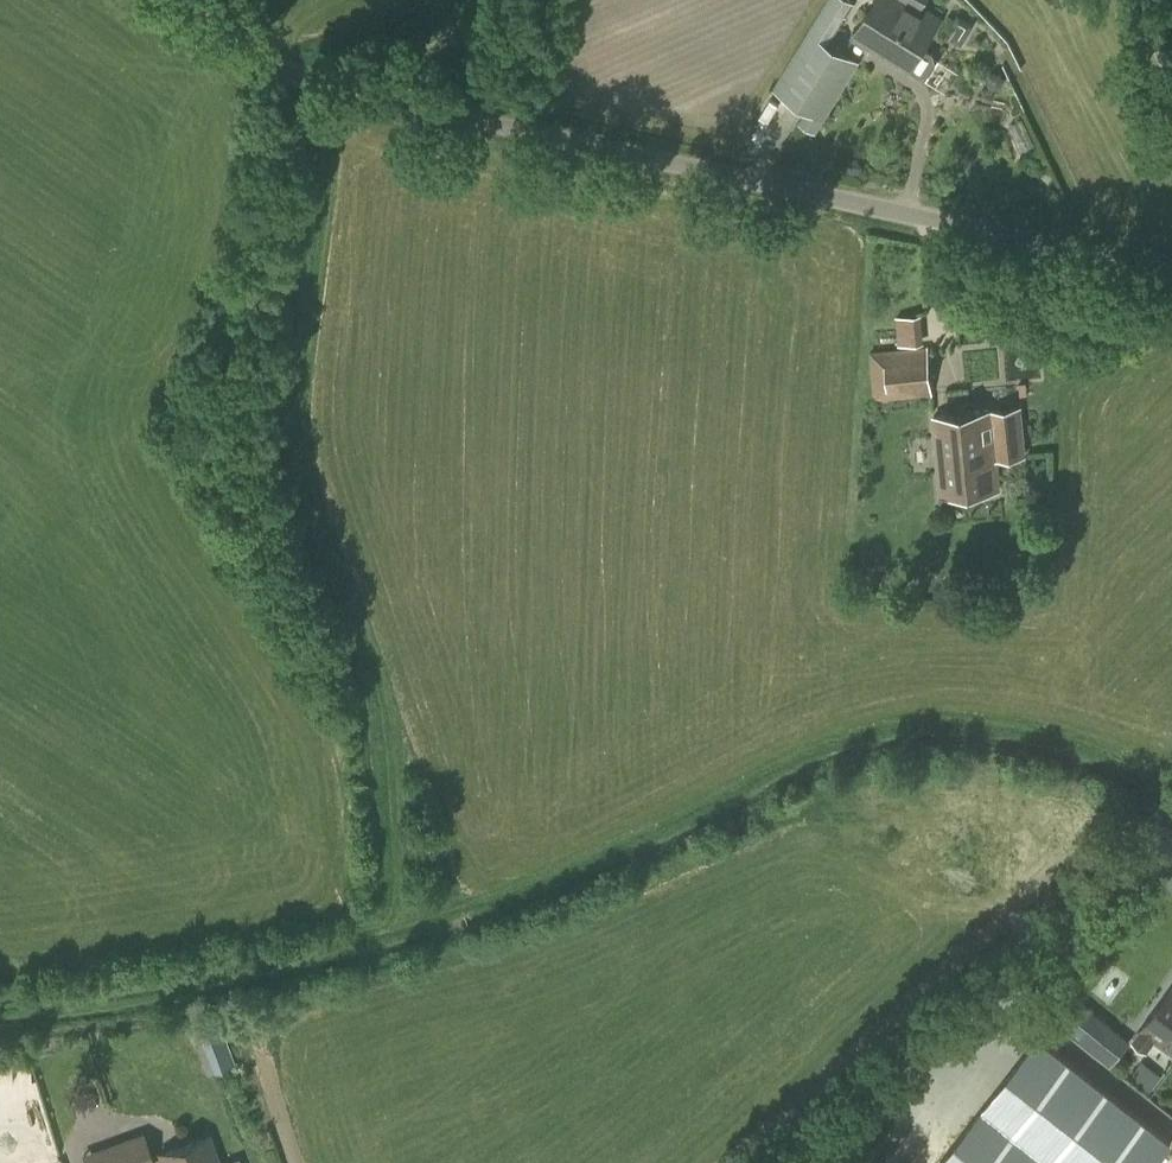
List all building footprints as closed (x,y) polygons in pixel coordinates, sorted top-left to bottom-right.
[(844,13),(846,14),(854,0),(826,0),(825,1),(844,13)] [(923,46),(941,17),(923,5),(925,0),(873,0),(865,15),(853,35),(908,69),(909,68),(920,75),(930,73),(936,64),(934,53),(923,46)] [(862,60),(831,40),(836,29),(816,16),(772,87),(824,119),(862,60)] [(1025,119),(1011,127),(1024,147),(1037,139),(1025,119)] [(933,394),(928,346),(924,346),(870,351),(874,399),(933,394)] [(1025,454),(1020,406),(932,414),(941,495),(1000,489),(997,459),(1025,454)] [(1171,1048),(1171,985),(1133,1039),(1148,1050),(1157,1037),(1171,1048)] [(1056,1018),(1096,1052),(1115,1028),(1076,994),(1056,1018)] [(209,1072),(234,1067),(226,1028),(201,1033),(209,1072)] [(942,1162),(1155,1162),(1171,1142),(1040,1038),(942,1162)] [(1157,1089),(1170,1073),(1149,1057),(1136,1073),(1157,1089)] [(85,1155),(87,1162),(154,1162),(143,1134),(122,1142),(122,1141),(85,1155)] [(209,1135),(160,1153),(164,1162),(219,1162),(209,1135)]
